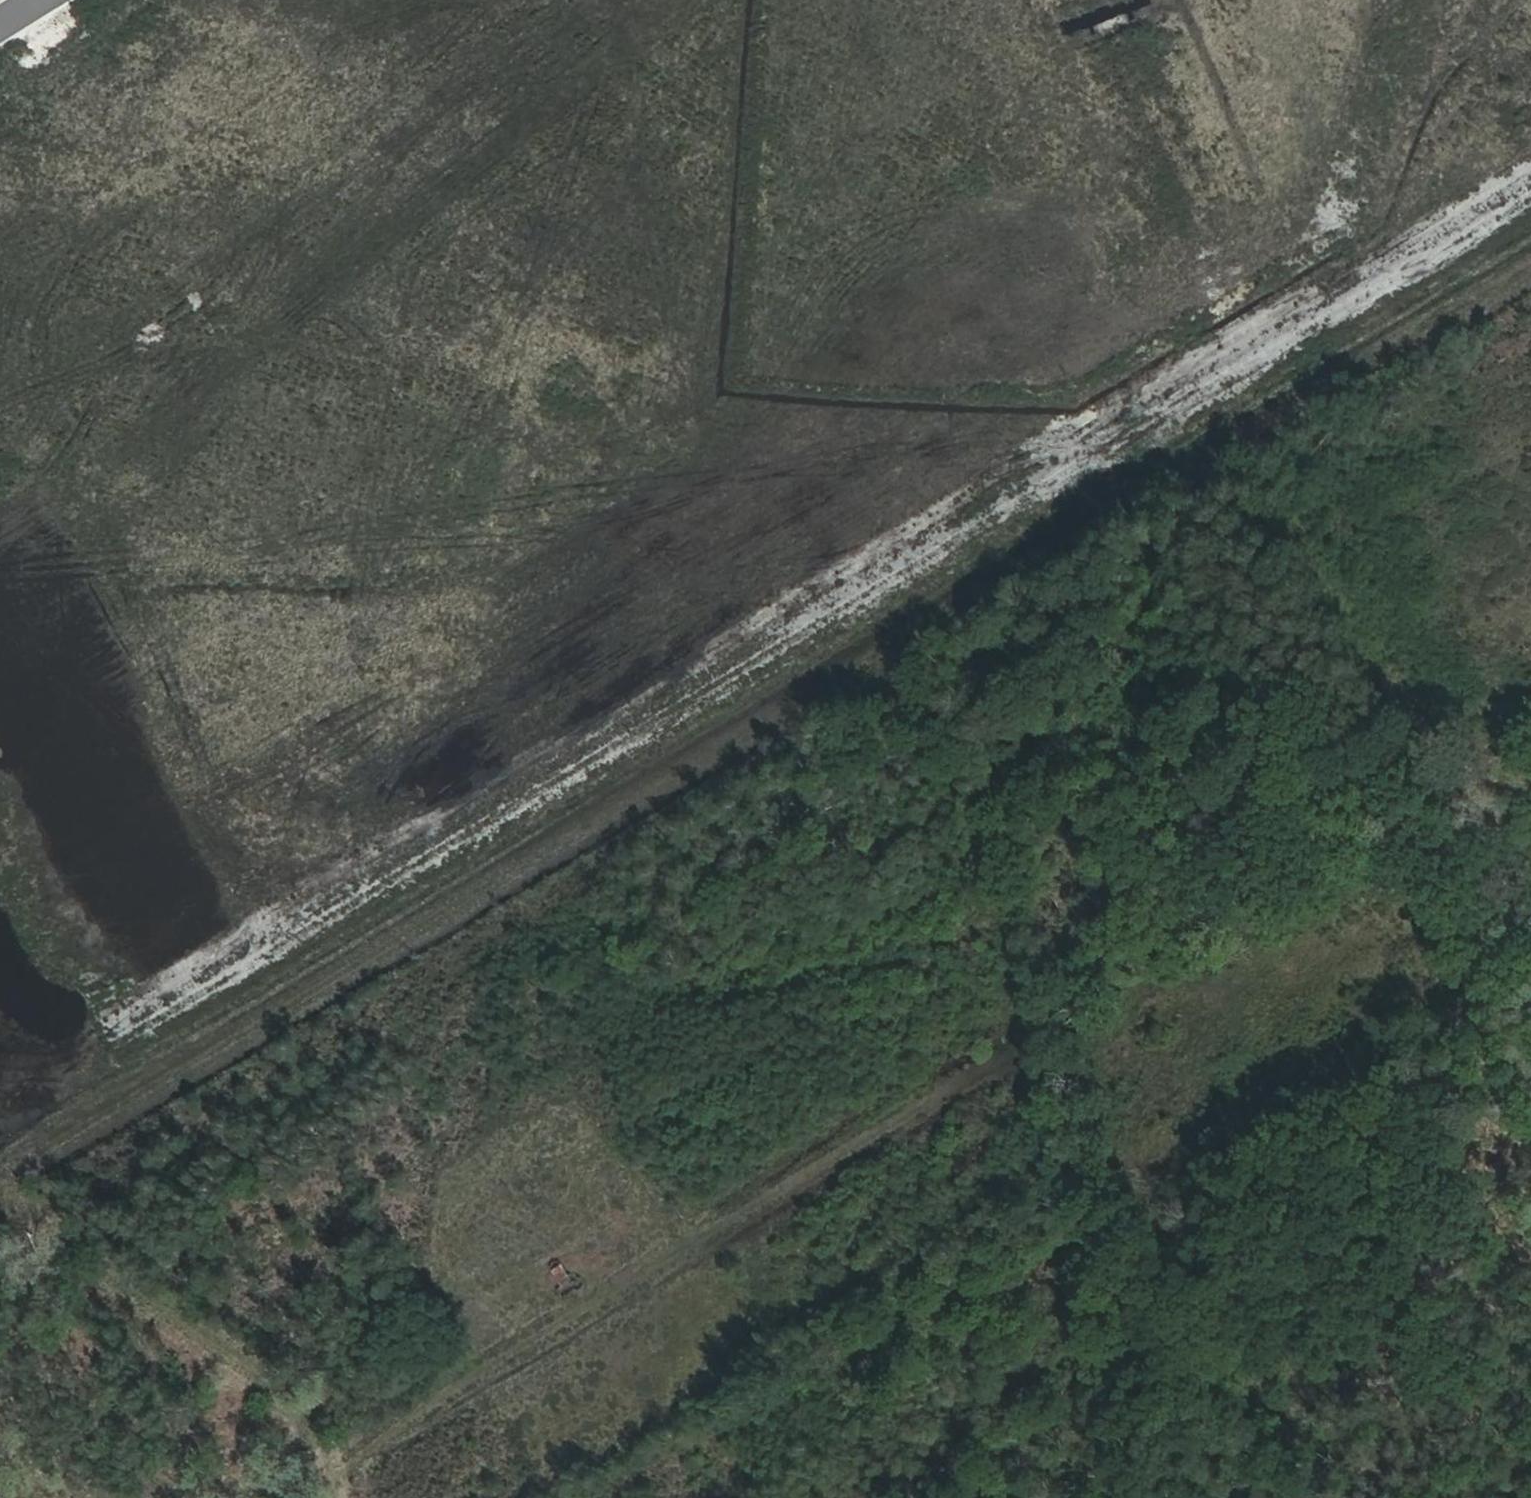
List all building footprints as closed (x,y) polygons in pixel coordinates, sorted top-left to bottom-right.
[(562,1262),(551,1269),(564,1291),(575,1283),(562,1262)]
